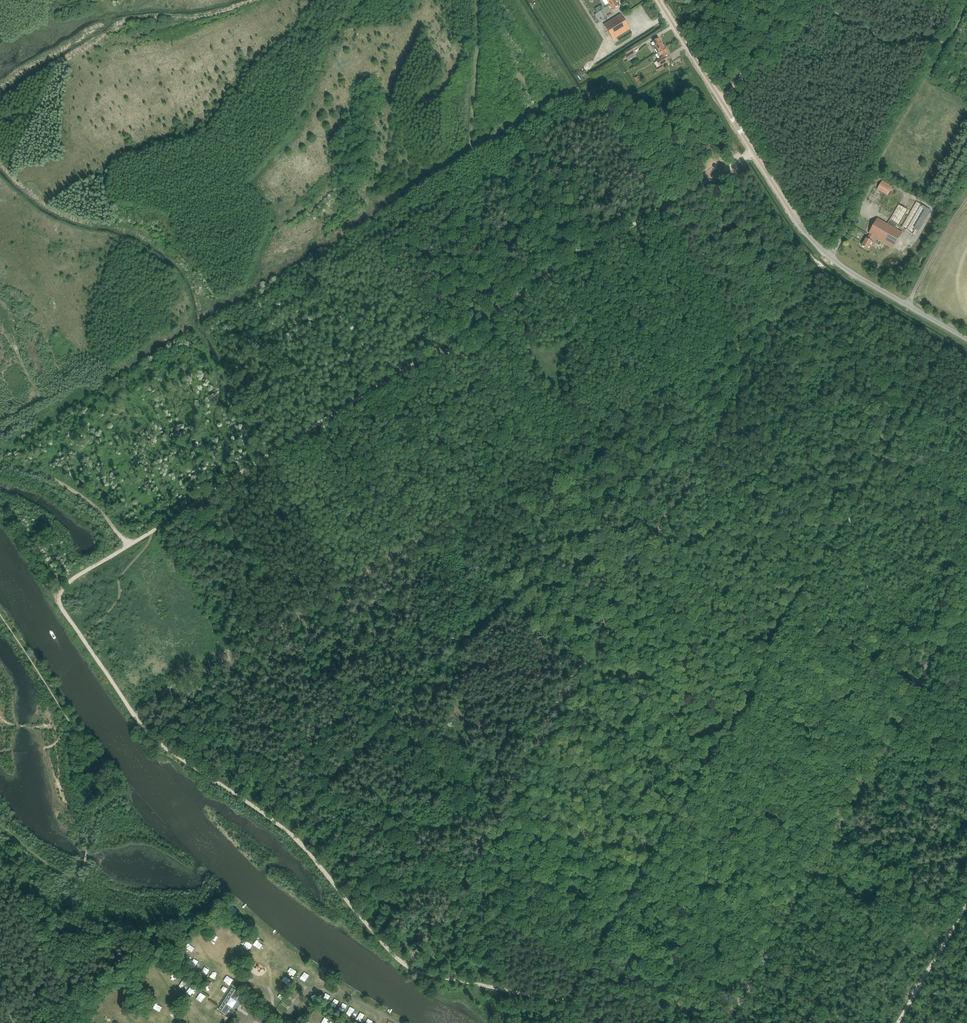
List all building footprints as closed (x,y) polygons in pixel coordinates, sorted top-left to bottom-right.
[(608,3),(609,3),(612,9),(618,6),(615,0),(606,0),(608,3)] [(608,17),(607,16),(603,9),(594,15),(599,21),(602,19),(602,20),(608,17)] [(629,29),(620,14),(603,25),(613,40),(616,37),(629,29)] [(664,49),(660,42),(658,38),(653,42),(655,45),(652,47),(654,50),(655,49),(658,53),(659,52),(664,49)] [(668,61),(665,57),(668,55),(664,49),(659,52),(658,53),(656,54),(659,59),(656,61),(659,66),(668,61)] [(635,56),(632,52),(631,50),(624,54),(628,60),(635,56)] [(887,196),(893,187),(882,180),(877,190),(887,196)] [(908,210),(899,205),(890,220),(889,220),(887,224),(895,228),(897,225),(899,226),(915,235),(930,210),(916,202),(908,216),(905,214),(908,210)] [(895,228),(887,224),(877,218),(869,233),(870,234),(867,238),(866,238),(862,246),(867,249),(872,241),(871,241),(874,236),(893,248),(902,232),(895,228)] [(257,941),(254,945),(259,949),(262,944),(257,941)] [(231,1002),(241,1009),(244,1005),(234,998),(231,1002)]
